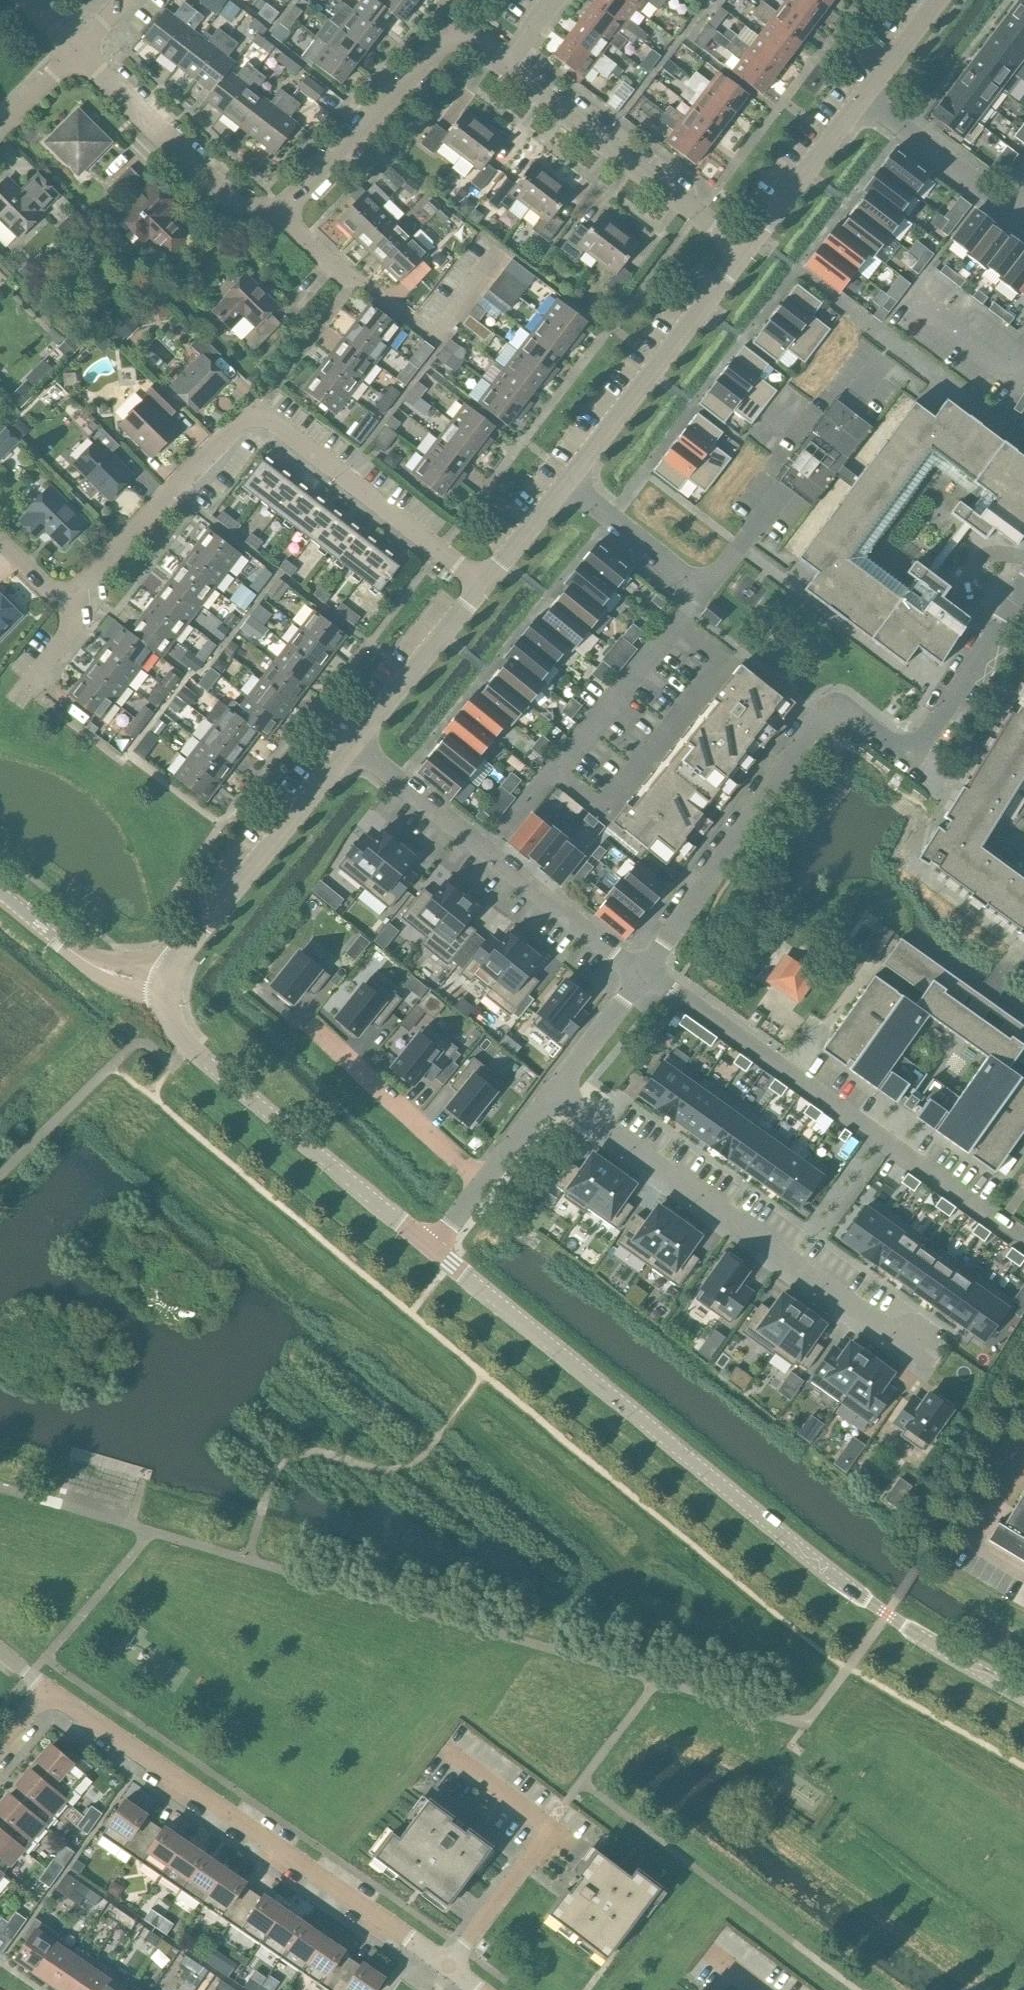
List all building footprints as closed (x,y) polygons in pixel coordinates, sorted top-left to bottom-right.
[(219,10),(223,6),(227,0),(206,0),(219,10)] [(254,6),(260,11),(266,3),(262,0),(258,0),(254,6)] [(273,8),(280,13),(288,3),(284,0),(279,0),(273,8)] [(374,0),(362,0),(354,11),(382,32),(394,16),(374,0)] [(374,0),(394,16),(402,22),(415,5),(409,0),(374,0)] [(593,4),(638,38),(643,42),(648,35),(643,31),(629,19),(637,9),(625,0),(596,0),(594,3),(593,4)] [(664,3),(660,0),(625,0),(637,9),(641,12),(648,2),(659,10),(664,3)] [(828,8),(818,0),(787,0),(785,2),(815,25),(828,8)] [(230,1),(225,7),(234,14),(236,16),(241,9),(239,8),(230,1)] [(815,25),(785,2),(777,12),(763,1),(757,8),(802,42),(815,25)] [(1019,1),(1007,18),(1023,31),(1023,5),(1019,1)] [(166,10),(143,39),(160,53),(183,23),(194,9),(185,2),(174,16),(166,10)] [(344,4),(330,21),(367,50),(382,32),(354,11),(344,4)] [(593,4),(581,20),(594,31),(610,43),(619,50),(627,40),(633,45),(638,38),(593,4)] [(293,7),(288,15),(296,21),(302,12),(294,6),(293,7)] [(265,18),(264,19),(271,25),(280,13),(273,8),(270,11),(265,18)] [(721,8),(708,25),(715,31),(728,14),(721,8)] [(790,58),(802,42),(757,8),(752,15),(767,26),(759,36),(790,58)] [(183,23),(160,53),(162,54),(178,67),(194,46),(201,37),(194,31),(204,17),(196,11),(194,9),(183,23)] [(289,30),(296,21),(288,15),(281,24),(289,30)] [(263,36),(268,29),(264,27),(265,26),(254,18),(249,26),(259,33),(263,36)] [(1007,18),(994,34),(1023,56),(1023,31),(1007,18)] [(329,20),(315,37),(317,38),(327,46),(327,45),(355,66),(367,50),(330,21),(329,20)] [(602,54),(610,44),(610,43),(594,31),(581,20),(567,38),(581,48),(612,72),(617,65),(602,54)] [(727,28),(722,35),(731,42),(776,77),(790,58),(759,36),(751,47),(727,28)] [(194,46),(178,67),(195,80),(229,36),(219,29),(208,42),(201,37),(194,46)] [(258,34),(252,41),(253,42),(262,49),(268,42),(262,37),(259,34),(258,34)] [(982,50),(1020,79),(1023,82),(1023,56),(994,34),(982,50)] [(229,36),(195,80),(212,93),(230,71),(235,66),(236,64),(228,58),(239,44),(229,36)] [(355,66),(327,45),(327,46),(317,38),(301,58),(312,67),(315,63),(341,84),(355,66)] [(607,79),(612,72),(581,48),(567,38),(554,56),(583,79),(592,68),(607,79)] [(762,95),(776,77),(731,42),(726,49),(733,55),(724,66),(762,95)] [(1008,95),(1020,79),(982,50),(970,66),(1008,95)] [(287,68),(293,61),(282,53),(276,60),(287,68)] [(654,65),(654,64),(645,58),(639,66),(648,72),(648,73),(654,65)] [(293,61),(287,68),(296,75),(302,68),(293,61)] [(212,93),(206,100),(223,114),(246,84),(256,70),(247,63),(236,77),(230,71),(212,93)] [(1007,96),(1008,95),(970,66),(957,83),(987,106),(999,90),(1007,96)] [(246,84),(223,114),(240,127),(264,98),(256,92),(267,78),(257,71),(256,70),(246,84)] [(691,79),(735,113),(749,95),(719,72),(711,83),(696,72),(691,79)] [(316,102),(325,91),(307,77),(299,88),(316,102)] [(722,130),(735,113),(691,79),(686,85),(696,93),(688,103),(693,106),(693,107),(722,130)] [(957,83),(945,98),(976,121),(987,106),(957,83)] [(258,141),(292,97),(281,89),(270,103),(264,98),(240,127),(258,141)] [(292,97),(258,141),(275,154),(298,124),(290,118),(301,105),(292,97)] [(945,99),(932,116),(953,132),(951,134),(960,141),(962,139),(970,145),(983,128),(984,127),(976,121),(945,98),(945,99)] [(722,130),(693,107),(685,117),(670,106),(665,113),(709,147),(722,130)] [(322,107),(315,116),(324,123),(324,124),(329,118),(332,114),(322,107)] [(79,176),(112,142),(79,109),(45,143),(79,176)] [(462,157),(486,125),(466,110),(449,133),(436,124),(421,144),(434,154),(443,142),(462,156),(462,157)] [(695,165),(709,147),(665,113),(660,120),(674,131),(666,142),(695,165)] [(423,119),(417,126),(424,131),(429,124),(423,119)] [(453,169),(452,169),(464,179),(465,178),(474,166),(480,171),(471,183),(481,190),(496,171),(487,164),(505,140),(486,125),(484,127),(462,157),(453,169)] [(1019,130),(1014,137),(1023,144),(1023,133),(1019,130)] [(1013,161),(1018,155),(1007,146),(1001,153),(1013,161)] [(915,195),(930,176),(895,149),(880,169),(915,195)] [(529,208),(553,177),(534,163),(516,186),(507,179),(489,202),(499,210),(502,206),(508,211),(517,199),(529,208)] [(116,201),(140,177),(130,167),(106,192),(116,201)] [(401,186),(406,182),(391,167),(383,175),(398,189),(401,186)] [(901,213),(915,195),(880,169),(865,188),(904,218),(905,217),(901,213)] [(38,176),(29,186),(30,188),(23,195),(8,181),(0,189),(0,219),(20,238),(43,214),(41,213),(58,195),(38,176)] [(553,177),(529,208),(542,218),(533,230),(549,242),(564,222),(555,215),(573,192),(553,177)] [(406,182),(401,186),(412,194),(418,187),(408,179),(406,182)] [(191,241),(168,218),(178,208),(152,183),(119,216),(145,242),(151,236),(173,259),(191,241)] [(442,183),(435,192),(444,199),(451,190),(442,183)] [(356,203),(338,222),(354,237),(382,207),(367,192),(366,192),(358,185),(348,195),(356,203)] [(890,237),(904,218),(865,188),(864,189),(866,190),(869,192),(855,210),(890,237)] [(433,199),(423,209),(431,217),(436,213),(442,206),(439,203),(434,198),(433,199)] [(442,206),(436,213),(445,222),(451,216),(442,206)] [(369,252),(398,222),(382,207),(354,237),(369,252)] [(474,208),(467,217),(468,218),(477,225),(484,215),(474,208)] [(75,210),(66,219),(80,232),(89,223),(75,210)] [(875,256),(890,237),(855,210),(841,228),(839,226),(837,225),(836,226),(875,256)] [(968,256),(993,223),(976,210),(952,241),(969,253),(967,256),(968,256)] [(956,211),(949,221),(955,226),(963,216),(956,211)] [(573,232),(560,250),(569,257),(576,263),(585,251),(597,260),(621,229),(602,214),(589,231),(583,240),(573,232)] [(948,236),(955,226),(949,221),(946,224),(941,231),(948,236)] [(385,267),(413,237),(398,222),(369,252),(385,267)] [(992,226),(994,224),(993,223),(968,256),(984,269),(1009,236),(1008,235),(1006,237),(992,226)] [(874,257),(875,256),(836,226),(821,245),(856,272),(870,254),(874,257)] [(621,229),(597,260),(616,275),(607,287),(617,294),(632,275),(623,267),(641,244),(621,229)] [(413,237),(385,267),(401,282),(429,252),(428,250),(433,245),(432,242),(420,230),(413,237)] [(1023,250),(1023,247),(1009,236),(984,269),(985,270),(987,267),(1001,278),(999,280),(1000,281),(1023,250)] [(841,292),(856,272),(821,245),(806,265),(810,268),(819,275),(826,280),(841,292)] [(927,249),(919,259),(926,264),(934,254),(927,249)] [(1000,281),(1017,294),(1023,284),(1023,250),(1000,281)] [(439,252),(432,259),(440,267),(447,259),(439,252)] [(919,259),(911,269),(918,274),(926,265),(926,264),(919,259)] [(513,260),(504,271),(527,288),(535,277),(513,260)] [(945,266),(940,273),(950,280),(955,273),(945,266)] [(23,273),(22,280),(27,285),(34,282),(36,275),(30,270),(23,273)] [(496,281),(519,299),(527,288),(504,271),(496,281)] [(955,273),(950,280),(960,288),(965,281),(955,273)] [(255,351),(281,324),(271,313),(278,306),(267,295),(247,275),(225,297),(227,299),(214,312),(243,340),(255,351)] [(900,276),(886,294),(890,297),(897,302),(905,292),(911,284),(900,276)] [(512,308),(519,299),(496,281),(489,290),(512,308)] [(813,316),(822,304),(797,284),(775,314),(817,347),(830,330),(813,316)] [(978,290),(972,297),(982,305),(988,298),(978,290)] [(890,297),(882,307),(889,312),(893,308),(897,302),(890,297)] [(558,301),(545,317),(580,344),(585,336),(580,333),(587,323),(558,301)] [(994,302),(988,310),(998,317),(1004,310),(994,302)] [(357,321),(390,347),(403,329),(370,303),(357,321)] [(470,315),(478,322),(486,312),(477,305),(470,315)] [(880,307),(873,316),(881,322),(889,312),(882,307),(880,307)] [(1004,310),(998,317),(1008,325),(1014,317),(1005,311),(1004,310)] [(113,326),(105,334),(107,336),(116,346),(124,338),(127,340),(139,328),(125,314),(113,326)] [(804,364),(817,347),(775,314),(752,343),(777,362),(787,350),(804,364)] [(478,322),(470,315),(469,315),(462,325),(485,342),(493,333),(478,322)] [(572,354),(580,344),(545,317),(532,335),(561,357),(567,350),(572,354)] [(376,365),(390,347),(357,321),(343,339),(376,365)] [(103,333),(92,343),(102,354),(112,344),(103,333)] [(71,335),(58,348),(69,359),(82,346),(71,335)] [(532,335),(518,353),(553,379),(559,371),(554,367),(561,357),(532,335)] [(197,411),(227,381),(212,366),(221,356),(201,336),(191,347),(202,358),(173,387),(197,411)] [(363,381),(376,365),(343,339),(330,356),(363,381)] [(444,349),(453,356),(460,347),(451,340),(444,349)] [(410,362),(409,363),(416,368),(418,370),(419,370),(419,369),(427,360),(435,349),(434,349),(425,342),(417,352),(410,362)] [(759,378),(769,365),(743,346),(721,375),(764,408),(777,391),(759,378)] [(441,353),(437,358),(440,361),(446,365),(453,356),(444,349),(441,353)] [(546,388),(553,379),(518,353),(506,370),(518,379),(535,392),(541,384),(546,388)] [(350,398),(363,381),(330,356),(317,373),(350,398)] [(408,362),(401,371),(409,377),(412,379),(419,370),(418,370),(416,368),(409,363),(408,362)] [(35,368),(25,378),(35,388),(36,389),(37,388),(45,380),(46,379),(45,378),(36,368),(35,368)] [(257,368),(246,378),(257,389),(267,378),(257,368)] [(528,401),(535,392),(518,379),(506,370),(492,387),(526,414),(533,405),(528,401)] [(337,415),(350,398),(317,373),(303,390),(337,415)] [(751,425),(764,408),(721,375),(698,405),(724,424),(733,412),(751,425)] [(411,391),(420,399),(428,389),(418,381),(411,391)] [(25,382),(10,397),(21,408),(36,393),(25,382)] [(154,456),(178,431),(167,421),(179,408),(156,384),(146,394),(150,397),(122,425),(154,456)] [(383,397),(392,404),(401,393),(391,386),(383,397)] [(521,422),(526,414),(492,387),(479,405),(509,427),(516,418),(521,422)] [(413,407),(420,399),(411,391),(404,400),(413,407)] [(385,414),(392,404),(383,397),(376,407),(385,414)] [(1014,409),(1021,413),(1023,409),(1023,400),(1021,398),(1014,409)] [(947,399),(947,400),(934,417),(914,402),(797,558),(797,559),(817,573),(804,590),(904,666),(917,649),(940,666),(970,619),(941,598),(948,589),(949,589),(950,588),(926,570),(915,562),(907,573),(926,588),(935,595),(921,614),(849,560),(871,530),(881,538),(918,489),(908,481),(930,451),(993,498),(979,518),(959,502),(950,514),(962,523),(986,540),(986,539),(993,529),(1016,547),(1023,534),(1023,457),(947,399)] [(836,476),(852,488),(859,479),(843,467),(872,429),(844,407),(835,400),(805,440),(774,480),(783,487),(811,509),(836,476)] [(452,423),(486,449),(493,441),(488,437),(495,428),(466,405),(452,423)] [(714,445),(723,433),(698,414),(675,443),(718,476),(731,459),(714,445)] [(394,432),(401,423),(392,416),(385,425),(394,432)] [(21,441),(31,431),(20,420),(10,429),(21,441)] [(358,423),(350,434),(361,443),(362,443),(370,432),(369,432),(358,423)] [(480,458),(486,449),(452,423),(439,440),(468,463),(474,453),(480,458)] [(398,435),(394,432),(385,425),(372,443),(385,453),(398,435)] [(110,499),(132,477),(111,456),(120,447),(102,429),(93,439),(97,443),(76,465),(110,499)] [(17,442),(6,431),(0,437),(0,460),(17,442)] [(461,471),(468,463),(439,440),(426,457),(460,483),(466,475),(461,471)] [(705,493),(718,476),(675,443),(653,472),(678,492),(688,479),(705,493)] [(252,493),(276,462),(266,454),(262,460),(243,486),(252,493)] [(453,492),(460,483),(426,457),(412,475),(441,497),(448,488),(453,492)] [(276,462),(252,493),(262,501),(263,501),(287,470),(276,462)] [(287,470),(263,501),(271,507),(272,508),(295,477),(287,470)] [(295,477),(272,508),(279,514),(280,514),(304,484),(295,477)] [(304,484),(280,514),(287,520),(289,521),(313,490),(304,484)] [(63,547),(86,523),(51,488),(27,512),(29,514),(21,521),(37,537),(45,530),(63,547)] [(313,490),(289,521),(295,526),(296,527),(320,496),(313,490)] [(320,496),(296,527),(304,533),(328,502),(320,496)] [(312,539),(335,508),(328,502),(304,533),(312,539)] [(335,508),(312,539),(320,545),(344,514),(335,508)] [(235,534),(242,526),(223,511),(216,519),(235,534)] [(329,552),(353,521),(344,514),(320,545),(329,552)] [(353,521),(329,552),(337,558),(361,527),(353,521)] [(361,527),(337,558),(338,559),(346,565),(370,534),(361,527)] [(195,546),(229,571),(242,554),(209,529),(195,546)] [(257,551),(263,542),(252,533),(245,542),(257,551)] [(370,534),(346,565),(354,571),(355,572),(378,541),(370,534)] [(378,541),(355,572),(363,578),(387,547),(378,541)] [(616,590),(632,571),(597,543),(582,562),(616,590)] [(195,546),(182,565),(215,590),(229,571),(195,546)] [(387,547),(363,578),(372,585),(395,554),(387,547)] [(395,554),(372,585),(380,591),(404,561),(395,554)] [(291,577),(298,569),(286,560),(279,568),(291,577)] [(582,562),(567,580),(571,583),(601,608),(602,608),(616,590),(582,562)] [(182,565),(168,582),(201,607),(215,590),(182,565)] [(250,588),(258,593),(264,586),(266,583),(259,577),(250,588)] [(278,602),(289,587),(279,579),(267,594),(278,602)] [(168,582),(156,598),(189,624),(201,607),(168,582)] [(570,585),(555,603),(590,631),(605,612),(606,612),(601,608),(571,583),(570,585)] [(325,604),(332,595),(320,586),(313,595),(325,604)] [(249,590),(237,606),(244,611),(244,612),(250,605),(256,596),(249,590)] [(661,609),(666,602),(657,594),(651,601),(661,609)] [(20,616),(0,596),(0,636),(20,616)] [(156,598),(143,615),(176,640),(189,624),(156,598)] [(354,626),(361,618),(342,603),(335,611),(354,626)] [(541,621),(539,622),(570,647),(574,650),(575,650),(590,631),(555,603),(541,621)] [(710,603),(702,614),(717,626),(717,625),(725,615),(712,605),(710,603)] [(257,608),(251,615),(263,625),(264,625),(268,620),(272,615),(259,605),(258,607),(257,608)] [(301,628),(334,653),(347,636),(314,610),(301,628)] [(231,613),(223,623),(231,629),(231,628),(232,628),(239,618),(231,613)] [(130,632),(130,633),(154,652),(162,658),(176,640),(143,615),(130,632)] [(250,617),(240,629),(253,638),(255,636),(263,626),(263,625),(251,615),(250,616),(250,617)] [(521,637),(555,665),(569,648),(570,647),(539,622),(535,619),(521,637)] [(221,624),(213,635),(221,641),(229,631),(221,624)] [(628,631),(622,637),(632,645),(637,639),(637,638),(642,632),(632,624),(628,630),(628,631)] [(130,633),(130,632),(122,626),(108,644),(141,670),(154,652),(130,633)] [(321,670),(334,653),(301,628),(288,645),(321,670)] [(521,637),(506,655),(510,658),(540,683),(541,682),(555,665),(521,637)] [(208,639),(202,648),(211,654),(217,646),(208,639)] [(225,650),(223,651),(231,657),(239,647),(231,641),(225,650)] [(108,644),(96,660),(129,685),(141,670),(108,644)] [(307,688),(321,670),(288,645),(274,663),(307,688)] [(197,657),(189,667),(196,672),(204,663),(197,657)] [(211,667),(211,668),(220,675),(228,666),(218,658),(211,667)] [(509,660),(495,677),(529,705),(544,687),(545,686),(540,683),(510,658),(509,660)] [(116,703),(129,685),(96,660),(83,677),(116,703)] [(601,682),(612,669),(603,661),(592,674),(601,682)] [(294,705),(307,688),(274,663),(261,680),(294,705)] [(752,674),(740,665),(731,676),(716,694),(708,703),(707,704),(707,705),(699,715),(698,716),(689,727),(689,726),(688,728),(680,738),(679,740),(670,750),(669,751),(661,762),(660,763),(651,773),(650,775),(642,785),(640,786),(632,797),(632,796),(631,798),(611,823),(622,832),(623,831),(647,850),(666,866),(678,851),(677,850),(686,839),(685,838),(695,826),(694,825),(703,814),(702,813),(711,801),(710,801),(720,789),(719,788),(728,777),(727,776),(737,764),(736,763),(745,752),(744,751),(754,739),(753,739),(755,736),(762,727),(764,725),(765,723),(764,722),(773,711),(772,710),(781,698),(770,689),(752,674)] [(160,683),(170,691),(178,681),(179,679),(170,672),(160,683)] [(205,675),(197,685),(207,692),(215,682),(205,675)] [(102,720),(116,703),(83,677),(69,695),(102,720)] [(480,695),(478,697),(508,722),(513,725),(514,724),(529,705),(495,677),(480,695)] [(281,722),(294,705),(261,680),(249,697),(281,722)] [(163,702),(170,691),(160,683),(147,701),(157,709),(163,701),(163,702)] [(190,707),(198,696),(184,686),(176,697),(183,703),(184,702),(185,703),(190,707)] [(1016,700),(1022,704),(1015,715),(1010,711),(944,817),(949,822),(983,844),(999,818),(1002,820),(1017,794),(1021,789),(1023,784),(1023,687),(1016,700)] [(474,694),(460,711),(477,724),(495,739),(508,722),(478,697),(474,694)] [(169,706),(168,707),(177,713),(185,703),(184,702),(183,703),(176,697),(169,706)] [(268,739),(281,722),(249,697),(241,706),(236,702),(231,703),(228,707),(235,713),(260,733),(268,739)] [(571,719),(582,706),(572,698),(561,712),(571,719)] [(235,713),(228,707),(220,702),(215,709),(222,715),(214,725),(247,750),(260,733),(235,713)] [(136,718),(145,725),(154,713),(145,706),(136,718)] [(460,711),(446,729),(450,732),(480,757),(481,756),(495,739),(477,724),(460,711)] [(134,739),(145,725),(136,718),(126,732),(134,739)] [(151,729),(150,730),(159,737),(168,725),(159,718),(158,720),(151,729)] [(90,722),(85,728),(94,734),(98,728),(90,722)] [(234,767),(247,750),(214,725),(201,742),(234,767)] [(149,732),(142,740),(152,748),(159,739),(149,732)] [(448,734),(434,752),(468,780),(484,761),(484,760),(480,757),(450,732),(448,734)] [(540,756),(551,743),(542,735),(531,749),(540,756)] [(221,785),(234,767),(201,742),(188,759),(221,785)] [(453,799),(468,780),(434,752),(418,771),(428,779),(428,780),(453,799)] [(207,802),(221,785),(188,759),(174,776),(207,802)] [(511,794),(521,781),(512,773),(501,786),(511,794)] [(558,799),(568,807),(573,800),(563,792),(558,799)] [(577,815),(583,809),(573,800),(568,807),(577,815)] [(485,824),(491,818),(481,810),(476,816),(485,824)] [(593,828),(599,822),(589,813),(583,820),(593,828)] [(551,824),(549,827),(534,814),(509,845),(525,858),(552,825),(551,824)] [(983,844),(949,822),(943,831),(937,827),(917,859),(928,866),(930,862),(937,866),(934,872),(1023,937),(1023,874),(1014,867),(1009,863),(983,844)] [(542,872),(569,839),(552,825),(525,858),(526,859),(528,857),(542,869),(541,871),(542,872)] [(347,856),(338,868),(364,888),(370,880),(398,843),(381,830),(372,841),(363,835),(347,856)] [(568,842),(570,840),(569,839),(542,872),(558,885),(583,854),(568,842)] [(370,880),(364,888),(387,905),(391,908),(399,899),(417,876),(407,868),(416,856),(398,843),(370,880)] [(600,846),(592,856),(598,861),(606,852),(600,846)] [(579,872),(585,877),(593,867),(587,862),(579,871),(579,872)] [(623,880),(622,881),(651,903),(653,905),(666,889),(636,864),(623,880)] [(577,887),(585,877),(579,872),(579,871),(571,881),(577,887)] [(607,895),(606,896),(609,898),(637,920),(638,919),(649,905),(651,903),(622,881),(620,879),(619,879),(607,895)] [(320,880),(312,891),(329,904),(337,894),(320,880)] [(424,889),(400,918),(409,925),(425,938),(426,939),(433,930),(462,895),(444,881),(433,896),(424,889)] [(426,939),(421,945),(439,959),(448,966),(453,960),(458,964),(479,937),(475,933),(476,931),(467,923),(479,908),(462,895),(433,930),(426,939)] [(608,898),(596,913),(626,938),(639,922),(637,920),(609,898),(608,898)] [(479,937),(458,964),(463,968),(464,969),(460,974),(469,981),(473,976),(489,989),(495,981),(526,944),(509,931),(500,942),(491,935),(486,942),(484,941),(479,937)] [(360,935),(355,942),(365,949),(370,943),(360,935)] [(989,1010),(982,1005),(973,998),(966,1008),(962,1005),(973,990),(904,941),(901,939),(898,943),(883,965),(923,994),(915,1005),(874,976),(864,990),(864,991),(835,1032),(822,1050),(845,1067),(850,1060),(853,1063),(849,1069),(877,1089),(878,1090),(896,1103),(902,1095),(908,1099),(903,1105),(908,1108),(911,1111),(916,1105),(921,1108),(916,1117),(933,1129),(934,1129),(935,1130),(935,1131),(967,1154),(972,1147),(976,1150),(971,1156),(995,1173),(1008,1155),(1007,1154),(1023,1131),(1023,1079),(1009,1068),(1016,1059),(1023,1065),(1023,1026),(1009,1016),(999,1031),(983,1019),(989,1010)] [(489,989),(485,995),(502,1009),(508,1013),(511,1015),(539,982),(530,974),(543,958),(526,944),(495,981),(489,989)] [(298,952),(272,985),(293,1001),(305,986),(315,994),(330,976),(298,952)] [(796,995),(812,973),(789,957),(774,979),(796,995)] [(365,983),(336,1017),(358,1036),(371,1022),(377,1027),(401,1000),(372,975),(365,983)] [(538,1015),(531,1024),(561,1048),(570,1038),(589,1014),(582,1008),(591,997),(566,977),(565,977),(557,987),(555,984),(542,999),(545,1001),(545,1002),(536,1014),(538,1015)] [(466,1002),(459,1011),(467,1018),(474,1008),(466,1002)] [(415,1005),(411,1010),(420,1018),(425,1012),(426,1011),(416,1003),(415,1005)] [(678,1011),(671,1020),(677,1024),(684,1015),(678,1011)] [(419,1033),(392,1066),(414,1084),(423,1074),(430,1079),(447,1058),(454,1050),(456,1047),(428,1025),(421,1034),(419,1033)] [(704,1029),(698,1038),(704,1042),(710,1033),(704,1029)] [(710,1033),(704,1042),(710,1047),(717,1038),(710,1033)] [(454,1050),(447,1058),(453,1062),(460,1054),(454,1050)] [(653,1076),(641,1093),(659,1106),(682,1073),(686,1067),(668,1054),(664,1061),(662,1063),(657,1061),(649,1073),(653,1076)] [(739,1054),(733,1063),(739,1067),(745,1058),(739,1054)] [(745,1058),(739,1067),(745,1072),(752,1063),(745,1058)] [(458,1093),(446,1107),(469,1127),(471,1129),(479,1119),(477,1117),(497,1093),(495,1091),(502,1083),(475,1060),(451,1087),(458,1093)] [(682,1073),(659,1106),(676,1118),(699,1086),(682,1073)] [(774,1079),(768,1088),(774,1092),(781,1083),(774,1079)] [(699,1086),(676,1118),(694,1131),(717,1099),(721,1093),(703,1080),(699,1086)] [(781,1083),(774,1092),(780,1097),(787,1088),(781,1083)] [(717,1099),(694,1131),(712,1143),(735,1111),(739,1106),(721,1093),(717,1099)] [(809,1104),(803,1113),(809,1118),(816,1108),(809,1104)] [(735,1111),(712,1143),(730,1156),(752,1124),(757,1118),(739,1106),(735,1111)] [(816,1108),(809,1118),(815,1122),(822,1113),(816,1108)] [(752,1124),(730,1156),(747,1169),(770,1137),(752,1124)] [(845,1129),(838,1138),(844,1142),(851,1133),(845,1129)] [(770,1137),(747,1169),(765,1181),(788,1149),(792,1143),(774,1130),(770,1137)] [(788,1149),(765,1181),(782,1193),(805,1160),(788,1149)] [(572,1164),(556,1185),(565,1191),(566,1192),(566,1193),(563,1197),(584,1212),(587,1208),(616,1164),(613,1162),(600,1153),(598,1156),(593,1152),(581,1170),(580,1169),(572,1164)] [(782,1193),(779,1197),(797,1210),(815,1186),(819,1189),(827,1177),(823,1173),(828,1168),(809,1154),(805,1160),(782,1193)] [(616,1164),(587,1208),(609,1223),(617,1229),(634,1207),(625,1201),(637,1183),(629,1177),(631,1174),(618,1165),(616,1164)] [(907,1173),(901,1183),(907,1187),(914,1178),(907,1173)] [(914,1178),(907,1187),(913,1191),(920,1182),(914,1178)] [(941,1197),(935,1206),(942,1211),(948,1202),(941,1197)] [(948,1202),(942,1211),(949,1216),(955,1207),(948,1202)] [(637,1215),(617,1243),(626,1249),(647,1265),(653,1257),(681,1218),(683,1216),(681,1214),(680,1213),(670,1206),(667,1209),(658,1203),(646,1221),(637,1215)] [(867,1207),(844,1239),(861,1251),(884,1219),(867,1207)] [(884,1219),(861,1251),(879,1264),(902,1232),(907,1225),(889,1212),(884,1219)] [(653,1257),(647,1265),(670,1281),(679,1288),(699,1259),(690,1253),(703,1234),(694,1227),(696,1224),(683,1216),(681,1218),(653,1257)] [(978,1224),(971,1233),(977,1237),(984,1228),(978,1224)] [(902,1232),(879,1264),(896,1277),(919,1245),(919,1244),(924,1237),(907,1225),(902,1232)] [(984,1228),(977,1237),(984,1242),(990,1232),(984,1228)] [(919,1245),(896,1277),(914,1289),(937,1257),(919,1244),(919,1245)] [(1011,1248),(1005,1257),(1012,1262),(1018,1253),(1011,1248)] [(937,1257),(914,1289),(932,1302),(955,1270),(960,1263),(942,1250),(937,1257)] [(702,1289),(695,1299),(714,1312),(731,1324),(754,1291),(742,1282),(751,1270),(742,1263),(744,1261),(733,1253),(732,1256),(725,1252),(700,1288),(702,1289)] [(1012,1262),(1019,1267),(1023,1259),(1023,1257),(1018,1253),(1012,1262)] [(955,1270),(932,1302),(949,1314),(972,1282),(955,1270)] [(972,1282),(949,1314),(967,1327),(990,1295),(995,1288),(977,1275),(972,1282)] [(1012,1299),(1013,1300),(1019,1305),(1014,1313),(1019,1317),(1023,1311),(1023,1284),(1012,1299)] [(990,1295),(967,1327),(984,1339),(1007,1307),(1012,1300),(995,1288),(990,1295)] [(761,1304),(741,1332),(750,1338),(772,1354),(773,1352),(778,1346),(804,1308),(805,1307),(807,1305),(804,1303),(803,1302),(790,1293),(789,1296),(782,1291),(769,1310),(761,1304)] [(778,1346),(773,1352),(774,1352),(794,1366),(796,1363),(808,1371),(824,1348),(815,1341),(827,1323),(818,1317),(820,1314),(807,1305),(805,1307),(804,1308),(778,1346)] [(713,1329),(708,1337),(720,1345),(725,1337),(713,1329)] [(813,1371),(808,1379),(839,1402),(845,1394),(872,1357),(873,1355),(875,1353),(870,1349),(860,1342),(858,1344),(850,1339),(842,1350),(833,1344),(813,1371)] [(845,1394),(839,1402),(870,1424),(876,1417),(896,1389),(887,1383),(896,1372),(888,1366),(890,1363),(876,1353),(875,1353),(873,1355),(872,1357),(845,1394)] [(741,1369),(732,1382),(743,1389),(752,1377),(741,1369)] [(791,1371),(783,1382),(796,1391),(804,1381),(791,1371)] [(912,1394),(891,1423),(903,1431),(899,1436),(921,1451),(927,1443),(930,1445),(955,1409),(952,1407),(954,1404),(939,1393),(937,1396),(929,1391),(922,1400),(912,1394)] [(852,1436),(833,1463),(846,1472),(865,1445),(852,1436)] [(899,1478),(895,1484),(907,1492),(912,1486),(899,1478)] [(1003,1525),(998,1522),(989,1536),(990,1537),(991,1536),(1023,1556),(1023,1491),(1003,1525)] [(42,1765),(35,1773),(49,1785),(65,1800),(93,1767),(73,1752),(67,1758),(52,1745),(38,1761),(42,1765)] [(65,1800),(43,1780),(31,1770),(17,1785),(21,1789),(14,1798),(28,1810),(44,1825),(65,1800)] [(14,1798),(10,1794),(0,1806),(0,1813),(0,1814),(0,1829),(1,1829),(23,1849),(44,1825),(28,1810),(14,1798)] [(465,1832),(450,1821),(452,1818),(428,1799),(399,1837),(393,1832),(374,1856),(445,1909),(492,1847),(467,1829),(465,1832)] [(131,1856),(154,1823),(144,1817),(146,1815),(125,1801),(101,1835),(131,1856)] [(84,1816),(94,1824),(102,1813),(91,1806),(84,1816)] [(87,1834),(94,1824),(84,1816),(77,1827),(87,1834)] [(161,1877),(185,1842),(164,1828),(163,1830),(154,1823),(131,1856),(161,1877)] [(0,1829),(0,1872),(2,1874),(23,1849),(1,1829),(0,1829)] [(181,1890),(204,1855),(185,1842),(161,1877),(181,1890)] [(631,1876),(597,1850),(578,1874),(581,1877),(570,1891),(567,1889),(549,1913),(607,1958),(660,1888),(636,1869),(631,1876)] [(200,1903),(224,1869),(204,1855),(181,1890),(200,1903)] [(46,1869),(57,1877),(64,1866),(54,1859),(46,1869)] [(76,1859),(70,1869),(79,1875),(85,1866),(76,1859)] [(49,1887),(57,1877),(46,1869),(39,1880),(49,1887)] [(230,1924),(253,1891),(243,1885),(245,1883),(224,1869),(200,1903),(230,1924)] [(114,1880),(107,1891),(117,1898),(124,1887),(114,1880)] [(84,1898),(90,1889),(79,1882),(73,1890),(84,1898)] [(90,1889),(84,1898),(95,1906),(101,1897),(90,1889)] [(260,1944),(284,1910),(263,1896),(262,1898),(253,1891),(230,1924),(260,1944)] [(120,1922),(126,1914),(115,1906),(109,1915),(120,1922)] [(155,1927),(163,1916),(151,1909),(144,1919),(155,1927)] [(280,1958),(304,1923),(284,1910),(260,1944),(280,1958)] [(8,1922),(19,1930),(26,1919),(16,1912),(8,1922)] [(126,1914),(120,1922),(131,1930),(137,1922),(126,1914)] [(163,1916),(155,1927),(166,1935),(174,1924),(163,1916)] [(58,1936),(59,1934),(35,1918),(22,1937),(28,1941),(16,1958),(23,1963),(22,1965),(33,1973),(46,1954),(58,1936)] [(12,1940),(19,1930),(8,1922),(1,1933),(12,1940)] [(300,1971),(323,1937),(304,1923),(280,1958),(300,1971)] [(156,1947),(161,1938),(150,1931),(144,1939),(156,1947)] [(72,1954),(72,1953),(55,1942),(60,1935),(59,1934),(58,1936),(46,1954),(33,1973),(45,1981),(46,1979),(52,1983),(72,1954)] [(352,1959),(342,1953),(344,1951),(323,1937),(300,1971),(327,1989),(330,1989),(352,1959)] [(161,1938),(156,1947),(167,1954),(172,1946),(161,1938)] [(95,1958),(77,1946),(72,1953),(72,1954),(52,1983),(58,1987),(57,1989),(58,1989),(73,1989),(81,1978),(95,1958)] [(213,1948),(204,1961),(213,1966),(222,1953),(213,1948)] [(180,1964),(191,1971),(197,1963),(186,1955),(180,1964)] [(113,1971),(95,1958),(81,1978),(73,1989),(99,1989),(112,1971),(113,1971)] [(330,1989),(375,1989),(383,1978),(362,1963),(361,1966),(352,1959),(330,1989)] [(183,1983),(194,1989),(202,1979),(208,1970),(197,1963),(191,1971),(186,1978),(184,1981),(183,1983)] [(131,1983),(113,1971),(112,1971),(99,1989),(126,1989),(130,1983),(131,1983)] [(262,1984),(250,1977),(243,1987),(247,1989),(258,1989),(262,1984)] [(233,1987),(221,1980),(216,1988),(219,1989),(231,1989),(233,1987)]
